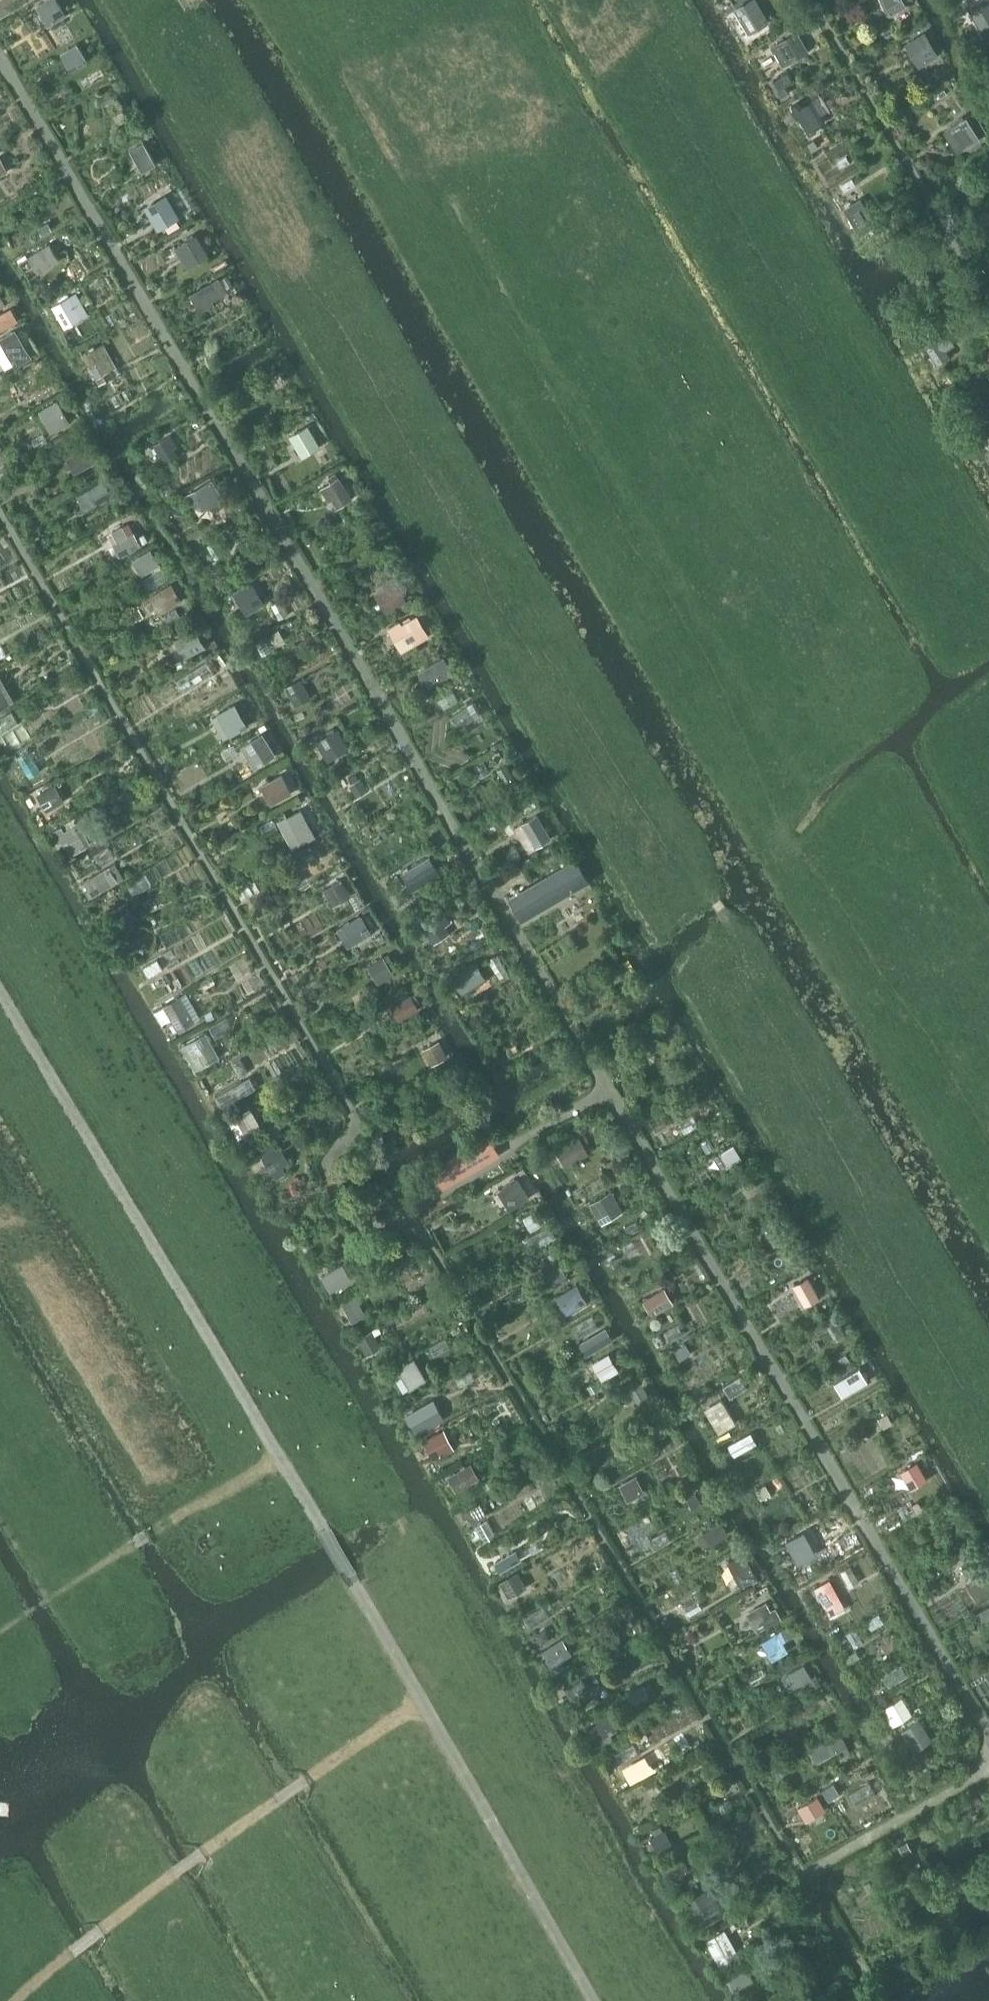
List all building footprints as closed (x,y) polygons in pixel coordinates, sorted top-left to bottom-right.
[(38,6),(50,26),(67,15),(57,0),(47,0),(38,6)] [(734,8),(749,34),(770,21),(757,0),(748,0),(734,8)] [(887,14),(890,12),(891,14),(899,10),(900,12),(906,9),(906,7),(907,6),(904,0),(881,0),(887,14)] [(970,12),(984,37),(988,34),(988,0),(975,0),(973,1),(977,8),(970,12)] [(797,30),(770,46),(771,48),(782,67),(810,51),(798,32),(797,30)] [(900,37),(897,31),(888,36),(891,41),(900,37)] [(925,32),(905,43),(920,67),(939,56),(925,32)] [(78,44),(61,54),(67,63),(83,53),(78,44)] [(785,86),(777,91),(782,97),(789,93),(785,86)] [(944,88),(937,92),(942,100),(949,96),(944,88)] [(799,101),(791,105),(809,135),(817,131),(815,127),(825,121),(819,112),(812,100),(802,106),(799,101)] [(122,110),(114,115),(120,124),(128,119),(122,110)] [(959,121),(950,127),(964,149),(980,139),(966,117),(964,118),(963,115),(958,118),(959,121)] [(814,139),(807,143),(813,151),(819,147),(814,139)] [(144,142),(130,150),(143,172),(157,164),(144,142)] [(169,194),(152,204),(166,226),(182,216),(169,194)] [(861,197),(843,208),(845,211),(860,234),(877,224),(862,200),(861,197)] [(898,213),(895,206),(884,212),(888,219),(898,213)] [(48,221),(37,227),(41,235),(52,229),(48,221)] [(196,235),(180,245),(191,265),(208,255),(196,235)] [(49,243),(28,256),(39,273),(60,260),(49,243)] [(220,275),(191,292),(199,306),(213,298),(228,289),(220,275)] [(70,296),(53,306),(65,327),(82,317),(70,296)] [(0,313),(0,331),(19,321),(11,307),(0,313)] [(5,368),(14,363),(16,367),(32,357),(15,329),(0,338),(0,360),(5,368)] [(936,332),(922,341),(937,363),(950,355),(946,349),(956,343),(948,332),(939,338),(936,332)] [(97,347),(81,356),(94,379),(110,370),(97,347)] [(257,391),(250,395),(254,401),(261,398),(257,391)] [(963,408),(971,422),(974,420),(975,422),(988,413),(988,409),(980,394),(964,404),(965,406),(963,408)] [(57,400),(39,411),(52,432),(70,421),(57,400)] [(308,424),(289,435),(302,456),(321,445),(308,424)] [(46,441),(41,433),(30,439),(35,447),(46,441)] [(171,434),(154,444),(161,456),(174,447),(178,445),(171,434)] [(86,445),(66,457),(75,473),(95,462),(86,445)] [(332,482),(326,486),(340,508),(355,498),(341,476),(340,477),(337,473),(330,478),(332,482)] [(212,478),(186,494),(192,505),(203,508),(216,501),(211,493),(218,489),(212,478)] [(104,479),(82,493),(91,508),(101,502),(102,504),(107,501),(108,500),(106,498),(113,494),(104,479)] [(123,525),(112,531),(117,541),(112,543),(119,556),(141,544),(134,531),(128,534),(123,525)] [(149,540),(145,533),(139,536),(143,543),(149,540)] [(152,547),(133,560),(143,575),(152,569),(161,564),(162,563),(152,547)] [(390,561),(382,565),(387,573),(395,569),(390,561)] [(170,580),(163,568),(145,580),(141,582),(148,593),(170,580)] [(252,581),(233,592),(243,609),(262,599),(252,581)] [(396,581),(375,593),(386,613),(401,604),(407,600),(396,581)] [(171,583),(149,596),(160,614),(182,600),(171,583)] [(183,619),(178,611),(164,619),(169,627),(183,619)] [(401,622),(390,628),(400,645),(429,628),(421,615),(418,617),(406,623),(404,620),(401,622)] [(197,628),(175,639),(184,658),(206,647),(197,628)] [(271,635),(276,643),(284,638),(280,630),(271,635)] [(215,639),(208,643),(211,650),(219,646),(215,639)] [(445,657),(426,668),(435,684),(454,673),(445,657)] [(184,692),(214,673),(208,663),(177,682),(184,692)] [(300,678),(286,687),(294,701),(309,692),(300,678)] [(10,702),(0,685),(0,708),(10,702)] [(236,702),(217,713),(217,714),(229,735),(230,736),(250,726),(236,702)] [(310,729),(307,724),(300,728),(303,733),(310,729)] [(338,728),(316,741),(325,754),(346,741),(338,728)] [(263,732),(241,746),(250,760),(255,757),(260,764),(276,753),(263,732)] [(500,751),(493,754),(497,761),(504,757),(500,751)] [(41,772),(29,752),(18,759),(30,779),(41,772)] [(507,763),(498,768),(509,790),(519,785),(507,763)] [(489,774),(483,764),(474,768),(480,779),(489,774)] [(282,774),(261,785),(271,804),(292,793),(282,774)] [(356,774),(348,779),(352,784),(350,784),(356,793),(366,786),(360,778),(359,779),(356,774)] [(56,783),(37,794),(46,811),(65,801),(56,783)] [(302,808),(278,821),(293,848),(316,835),(302,808)] [(538,813),(523,823),(537,846),(552,837),(538,813)] [(62,825),(52,831),(59,843),(62,841),(70,855),(91,843),(79,822),(65,830),(62,825)] [(299,858),(310,877),(329,867),(319,848),(299,858)] [(109,857),(105,850),(97,855),(100,862),(109,857)] [(432,855),(403,873),(411,885),(440,868),(432,855)] [(523,895),(512,901),(523,919),(582,884),(569,863),(521,892),(523,895)] [(111,865),(85,881),(89,888),(86,890),(90,897),(93,895),(119,880),(111,865)] [(520,865),(513,869),(517,876),(524,873),(520,865)] [(501,872),(494,876),(500,886),(513,878),(509,871),(502,875),(501,872)] [(342,878),(323,889),(332,905),(351,895),(342,878)] [(127,901),(100,916),(110,934),(137,919),(127,901)] [(446,910),(424,924),(432,936),(448,925),(454,922),(446,910)] [(361,915),(344,925),(355,943),(372,933),(361,915)] [(384,956),(371,964),(382,981),(395,974),(388,963),(393,960),(389,953),(384,956)] [(158,958),(144,965),(149,976),(163,969),(158,958)] [(478,962),(455,976),(463,990),(486,976),(478,962)] [(164,969),(148,979),(161,999),(177,989),(164,969)] [(180,994),(163,1005),(178,1030),(195,1020),(180,994)] [(411,994),(391,1005),(399,1020),(420,1008),(416,1002),(412,995),(411,994)] [(211,1011),(205,1014),(209,1021),(215,1017),(211,1011)] [(206,1031),(182,1045),(195,1070),(220,1056),(206,1031)] [(439,1039),(423,1048),(431,1065),(448,1056),(439,1039)] [(457,1082),(453,1094),(463,1097),(466,1085),(457,1082)] [(668,1090),(659,1095),(664,1104),(673,1099),(668,1090)] [(251,1106),(229,1119),(239,1137),(261,1124),(251,1106)] [(721,1129),(714,1133),(718,1139),(725,1135),(721,1129)] [(488,1133),(431,1167),(442,1187),(500,1153),(488,1133)] [(578,1135),(555,1149),(563,1163),(565,1166),(582,1156),(588,1153),(580,1139),(578,1135)] [(273,1143),(260,1151),(263,1157),(262,1157),(264,1159),(272,1173),(273,1172),(277,1179),(287,1172),(283,1166),(290,1161),(280,1146),(277,1148),(273,1143)] [(732,1143),(719,1151),(729,1166),(742,1158),(732,1143)] [(518,1177),(498,1190),(510,1209),(530,1197),(518,1177)] [(525,1185),(530,1193),(537,1189),(532,1181),(525,1185)] [(612,1191),(590,1203),(598,1217),(620,1205),(612,1191)] [(540,1207),(524,1217),(531,1230),(547,1221),(543,1214),(546,1212),(544,1207),(541,1209),(540,1207)] [(536,1250),(557,1238),(551,1227),(530,1238),(536,1250)] [(779,1227),(766,1233),(774,1246),(785,1240),(782,1235),(783,1234),(779,1227)] [(647,1254),(641,1242),(627,1250),(634,1262),(647,1254)] [(553,1251),(543,1257),(545,1260),(555,1279),(557,1282),(568,1276),(553,1251)] [(791,1261),(786,1252),(779,1255),(784,1264),(791,1261)] [(343,1262),(321,1276),(331,1292),(352,1279),(343,1262)] [(808,1276),(793,1285),(805,1305),(820,1297),(808,1276)] [(578,1282),(558,1294),(569,1312),(589,1300),(578,1282)] [(665,1287),(643,1300),(650,1310),(655,1307),(658,1312),(674,1303),(665,1287)] [(356,1295),(342,1302),(352,1321),(366,1314),(356,1295)] [(811,1317),(807,1310),(800,1314),(804,1321),(811,1317)] [(579,1339),(599,1327),(593,1316),(573,1328),(579,1339)] [(835,1318),(826,1323),(835,1342),(845,1337),(835,1318)] [(379,1325),(357,1338),(365,1351),(380,1343),(375,1335),(382,1331),(379,1325)] [(606,1326),(580,1342),(587,1355),(614,1339),(606,1326)] [(686,1344),(675,1350),(680,1359),(691,1352),(686,1344)] [(607,1352),(589,1361),(597,1374),(614,1364),(607,1352)] [(850,1360),(846,1353),(839,1357),(843,1364),(850,1360)] [(415,1357),(398,1367),(410,1387),(427,1377),(415,1357)] [(860,1366),(834,1381),(843,1395),(868,1380),(860,1366)] [(741,1376),(724,1387),(731,1399),(749,1388),(741,1376)] [(642,1382),(629,1389),(641,1410),(654,1402),(642,1382)] [(718,1411),(709,1417),(719,1433),(737,1422),(721,1397),(713,1403),(718,1411)] [(433,1399),(407,1414),(417,1432),(443,1418),(433,1399)] [(888,1412),(878,1418),(884,1427),(893,1422),(888,1412)] [(660,1421),(648,1427),(655,1440),(667,1434),(660,1421)] [(444,1429),(423,1440),(433,1459),(454,1448),(444,1429)] [(752,1431),(728,1445),(734,1455),(758,1442),(752,1431)] [(919,1461),(904,1470),(914,1487),(929,1478),(919,1461)] [(471,1462),(448,1476),(456,1491),(480,1477),(471,1462)] [(638,1475),(622,1484),(630,1498),(646,1489),(638,1475)] [(765,1484),(756,1490),(762,1499),(771,1493),(765,1484)] [(702,1502),(697,1493),(683,1500),(687,1510),(702,1502)] [(928,1512),(941,1503),(938,1496),(924,1504),(928,1512)] [(918,1500),(911,1504),(915,1512),(923,1507),(918,1500)] [(481,1502),(462,1512),(465,1517),(469,1515),(473,1522),(488,1514),(481,1502)] [(722,1521),(703,1531),(711,1544),(729,1533),(722,1521)] [(496,1536),(489,1522),(476,1529),(484,1543),(496,1536)] [(815,1553),(804,1532),(787,1541),(798,1562),(815,1553)] [(719,1558),(736,1548),(732,1541),(715,1551),(719,1558)] [(528,1562),(547,1551),(542,1542),(523,1552),(528,1562)] [(515,1550),(492,1564),(497,1571),(520,1558),(515,1550)] [(745,1553),(728,1562),(741,1587),(758,1578),(745,1553)] [(974,1559),(962,1568),(969,1578),(981,1569),(974,1559)] [(851,1566),(839,1572),(848,1588),(859,1582),(851,1566)] [(518,1570),(500,1581),(509,1597),(527,1586),(518,1570)] [(568,1581),(564,1571),(554,1575),(559,1585),(568,1581)] [(830,1578),(815,1587),(830,1615),(845,1606),(830,1578)] [(762,1602),(757,1592),(742,1600),(747,1610),(762,1602)] [(767,1600),(746,1612),(756,1632),(782,1617),(776,1606),(771,1609),(767,1600)] [(543,1606),(523,1617),(531,1631),(550,1619),(543,1606)] [(977,1613),(984,1626),(988,1623),(988,1606),(977,1613)] [(790,1624),(762,1641),(773,1660),(778,1657),(789,1650),(783,1641),(796,1634),(790,1624)] [(562,1638),(542,1650),(557,1672),(566,1666),(562,1660),(572,1653),(562,1638)] [(805,1663),(782,1676),(790,1689),(810,1678),(814,1687),(822,1683),(816,1674),(812,1676),(805,1663)] [(902,1667),(883,1678),(889,1689),(909,1678),(902,1667)] [(768,1680),(762,1669),(748,1676),(753,1688),(768,1680)] [(581,1675),(564,1685),(573,1701),(590,1691),(581,1675)] [(655,1706),(645,1686),(627,1696),(637,1715),(655,1706)] [(902,1696),(882,1708),(892,1725),(913,1714),(902,1696)] [(775,1711),(770,1702),(760,1707),(764,1717),(775,1711)] [(608,1710),(585,1724),(595,1741),(596,1741),(611,1732),(618,1728),(608,1710)] [(920,1718),(901,1730),(914,1750),(933,1739),(920,1718)] [(841,1732),(809,1749),(817,1762),(843,1748),(847,1754),(851,1752),(848,1747),(847,1745),(848,1745),(841,1732)] [(635,1762),(625,1767),(632,1780),(653,1769),(651,1765),(663,1758),(658,1749),(646,1756),(648,1760),(638,1766),(635,1762)] [(861,1749),(854,1753),(859,1762),(866,1758),(861,1749)] [(867,1767),(860,1771),(863,1777),(870,1773),(867,1767)] [(785,1777),(781,1768),(772,1772),(777,1782),(779,1781),(785,1777)] [(869,1781),(848,1793),(856,1806),(877,1795),(869,1781)] [(823,1789),(829,1799),(840,1793),(834,1783),(823,1789)] [(671,1809),(692,1798),(686,1787),(666,1798),(671,1809)] [(824,1807),(818,1796),(799,1806),(805,1818),(824,1807)] [(655,1834),(650,1837),(658,1852),(674,1844),(665,1828),(663,1830),(661,1825),(652,1830),(655,1834)] [(907,1839),(898,1844),(903,1853),(904,1852),(906,1855),(908,1854),(907,1851),(912,1848),(907,1839)] [(682,1853),(660,1865),(665,1873),(668,1871),(672,1878),(690,1868),(682,1853)] [(711,1886),(688,1898),(702,1925),(725,1913),(711,1886)] [(725,1929),(706,1940),(717,1959),(713,1962),(718,1971),(742,1958),(725,1929)] [(744,1962),(719,1975),(722,1980),(725,1978),(727,1982),(730,1980),(734,1988),(753,1979),(744,1962)]
